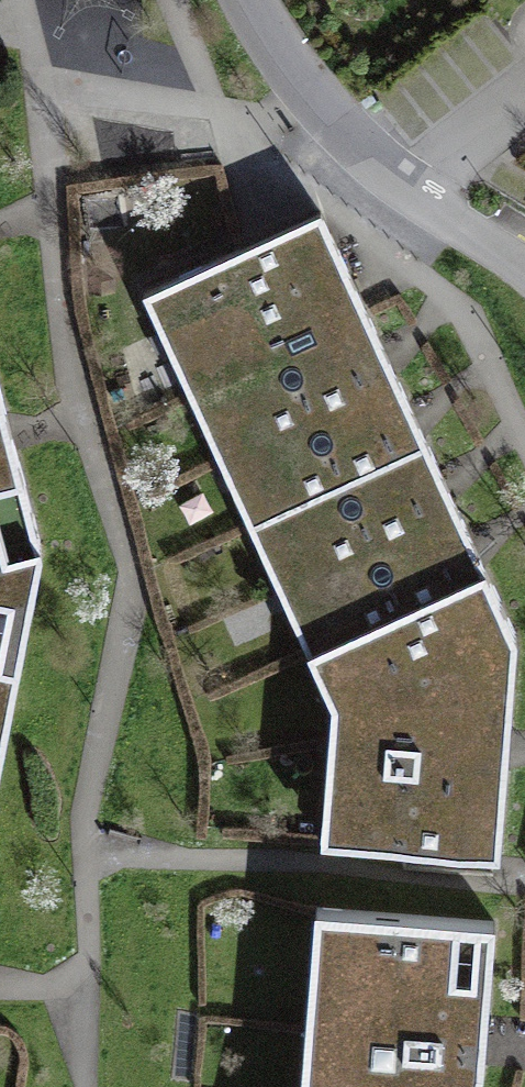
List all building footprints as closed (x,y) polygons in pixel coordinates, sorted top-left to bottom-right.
[(227,261),(147,297),(173,354),(344,277),(319,220),(227,261)] [(359,311),(344,277),(173,354),(201,416),(372,339),(359,311)] [(372,339),(201,416),(225,470),(396,392),(383,364),(372,339)] [(0,389),(0,555),(43,548),(6,412),(0,389)] [(409,420),(396,392),(225,470),(252,529),(422,449),(409,420)] [(422,449),(252,529),(284,596),(454,516),(437,480),(422,449)] [(468,545),(454,516),(284,596),(312,654),(482,574),(468,545)] [(43,548),(0,555),(0,784),(1,784),(43,548)] [(482,574),(312,654),(332,713),(323,854),(497,872),(504,783),(515,652),(482,574)] [(310,910),(298,1086),(474,1086),(478,1071),(482,1041),(491,919),(310,910)]
